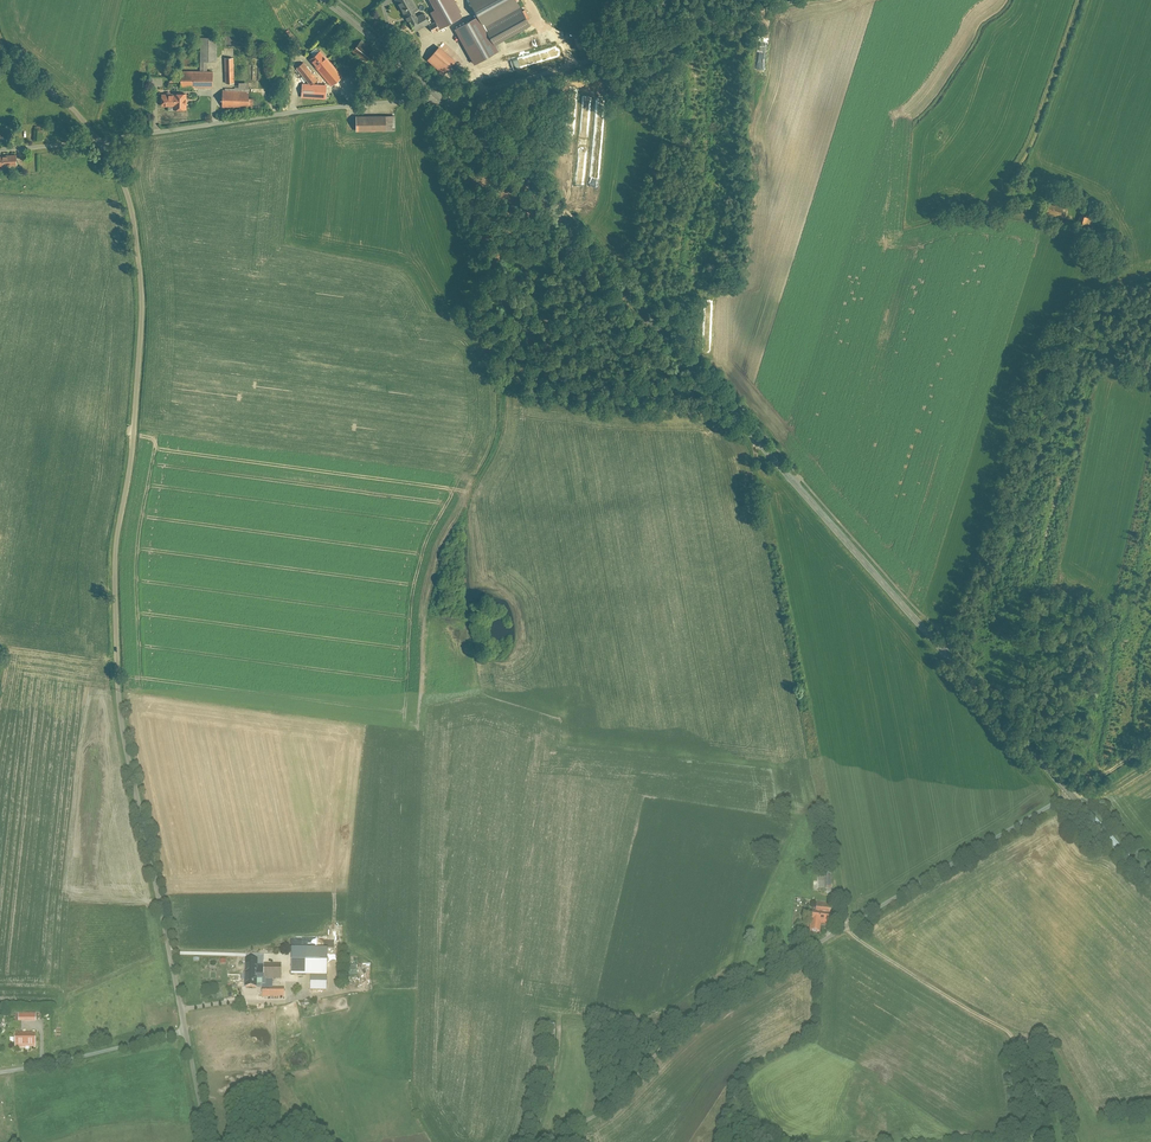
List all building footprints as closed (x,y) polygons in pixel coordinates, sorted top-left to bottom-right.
[(402,15),(414,9),(409,0),(395,0),(402,15)] [(447,16),(459,10),(453,0),(437,0),(447,16)] [(480,3),(482,6),(485,9),(488,10),(491,11),(495,10),(498,7),(500,4),(501,2),(501,0),(480,0),(480,3)] [(519,6),(484,25),(480,17),(458,28),(476,62),(499,49),(496,44),(529,26),(519,6)] [(208,62),(217,62),(217,38),(201,38),(201,73),(180,74),(180,88),(211,87),(211,73),(208,73),(208,62)] [(361,45),(354,53),(363,61),(370,53),(361,45)] [(321,52),(311,60),(332,87),(342,78),(321,52)] [(225,59),(225,84),(234,84),(234,59),(225,59)] [(306,61),(297,69),(311,86),(320,79),(306,61)] [(302,87),(303,99),(326,98),(326,87),(302,87)] [(224,92),(224,107),(253,107),(253,92),(224,92)] [(162,108),(176,108),(176,111),(186,111),(186,94),(176,94),(176,96),(162,96),(162,108)] [(355,117),(356,132),(395,130),(394,115),(355,117)] [(29,142),(43,142),(43,126),(29,126),(29,142)] [(17,167),(16,154),(0,155),(0,168),(17,167)] [(1051,205),(1047,215),(1061,220),(1064,210),(1051,205)] [(1082,215),(1077,222),(1083,227),(1088,220),(1082,215)] [(817,881),(818,890),(824,890),(824,893),(832,893),(831,876),(824,876),(824,880),(817,881)] [(819,934),(819,925),(829,925),(829,915),(809,915),(809,925),(811,925),(811,934),(819,934)] [(292,977),(310,976),(310,990),(326,990),(326,949),(292,949),(292,977)] [(244,960),(244,987),(258,987),(258,979),(281,979),(281,967),(258,967),(258,961),(244,960)] [(262,990),(262,999),(283,998),(283,989),(262,990)] [(545,1044),(554,1044),(555,1024),(545,1024),(545,1044)] [(36,1032),(16,1032),(16,1047),(36,1047),(36,1032)]
